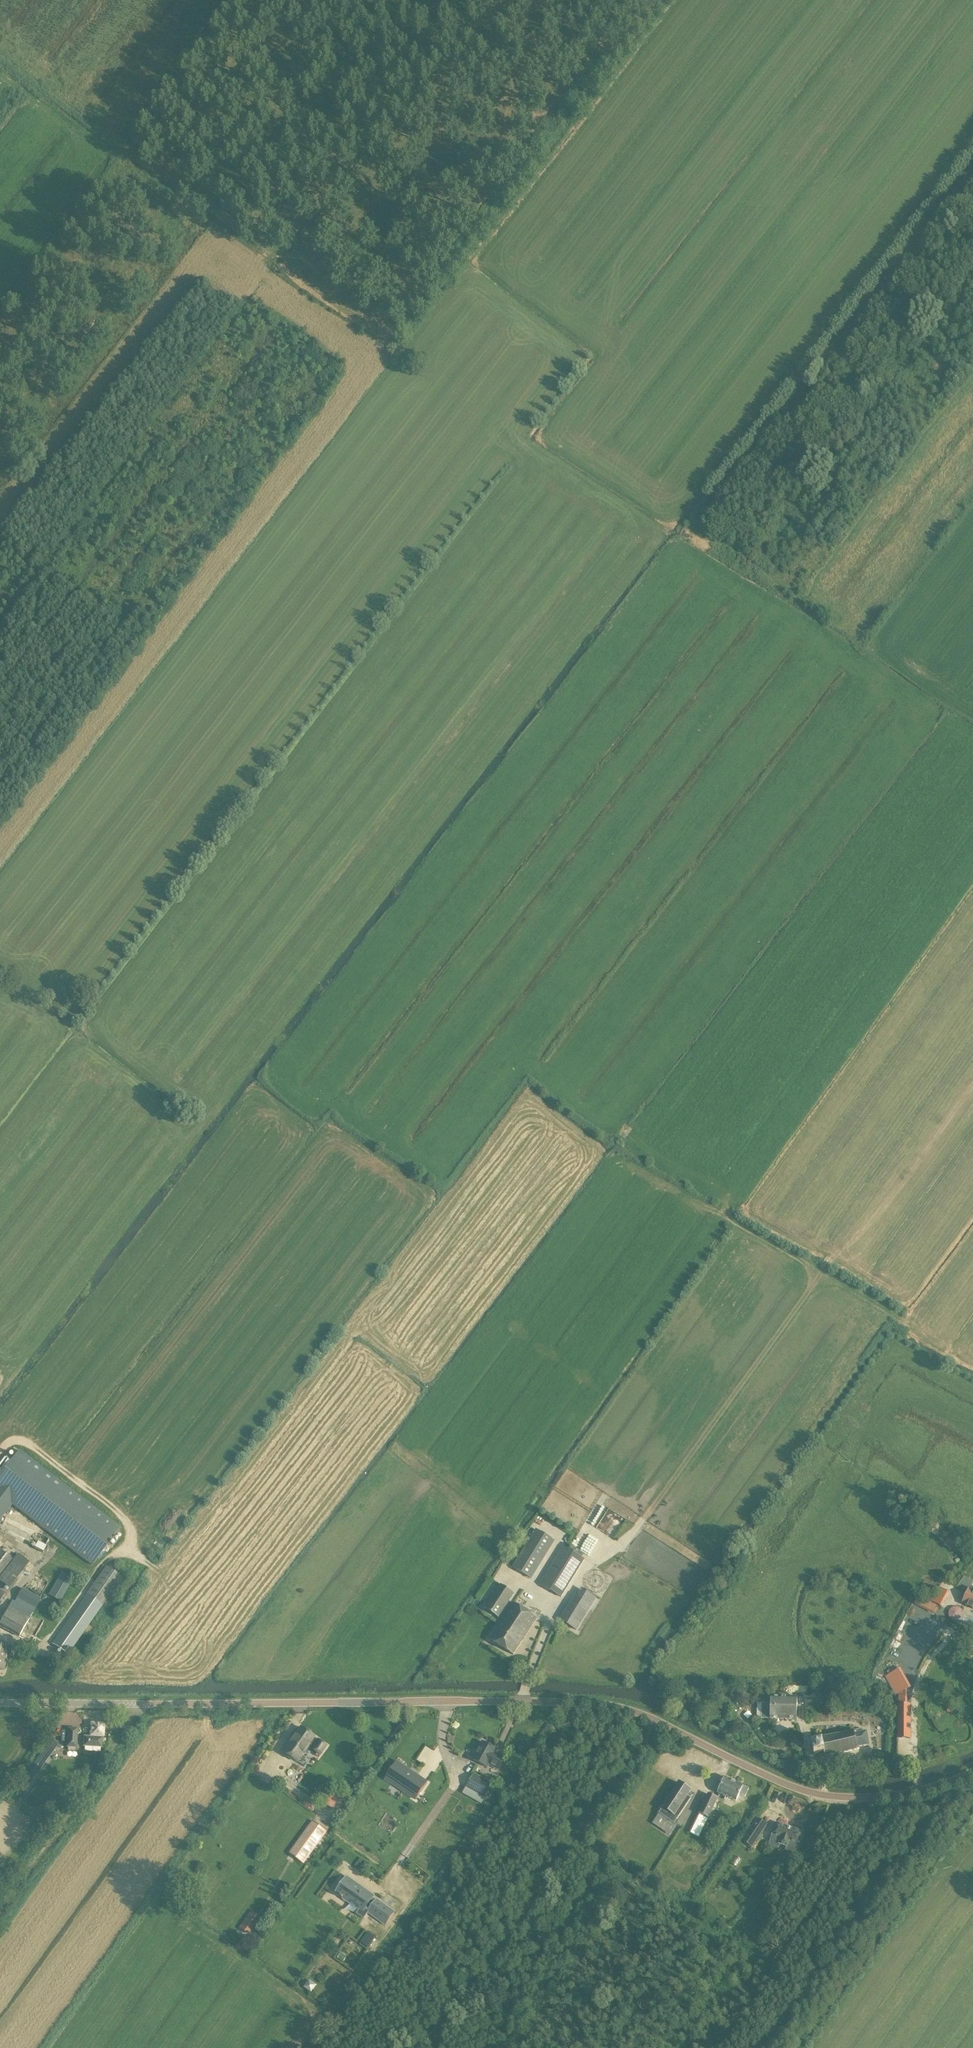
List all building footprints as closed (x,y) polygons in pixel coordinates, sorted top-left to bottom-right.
[(12,1504),(92,1565),(120,1528),(19,1451),(0,1476),(0,1520),(12,1504)] [(523,1550),(542,1562),(555,1541),(536,1529),(523,1550)] [(42,1553),(46,1545),(38,1541),(34,1549),(42,1553)] [(563,1546),(540,1584),(561,1597),(584,1559),(563,1546)] [(14,1560),(0,1549),(0,1578),(14,1560)] [(19,1554),(14,1560),(25,1568),(29,1562),(19,1554)] [(14,1560),(0,1578),(0,1581),(10,1588),(25,1568),(14,1560)] [(87,1595),(53,1644),(68,1654),(102,1605),(122,1578),(106,1566),(86,1594),(87,1595)] [(64,1594),(74,1578),(62,1571),(48,1595),(60,1602),(65,1594),(64,1594)] [(500,1584),(485,1608),(499,1617),(514,1593),(500,1584)] [(931,1601),(931,1602),(938,1606),(946,1591),(939,1587),(934,1595),(931,1601)] [(0,1623),(0,1627),(19,1637),(32,1613),(33,1613),(41,1598),(22,1588),(15,1601),(12,1600),(0,1623)] [(969,1588),(963,1603),(972,1608),(972,1590),(969,1588)] [(575,1594),(557,1620),(576,1633),(593,1606),(575,1594)] [(538,1618),(514,1602),(490,1639),(513,1655),(538,1618)] [(0,1643),(0,1669),(3,1670),(11,1646),(0,1643)] [(885,1674),(894,1694),(910,1688),(901,1667),(885,1674)] [(771,1703),(762,1703),(762,1718),(771,1718),(771,1719),(775,1719),(796,1720),(797,1697),(787,1696),(787,1692),(778,1692),(778,1696),(771,1696),(771,1703)] [(821,1695),(821,1703),(821,1704),(837,1704),(837,1694),(827,1694),(821,1695)] [(898,1711),(898,1738),(910,1738),(910,1729),(911,1729),(910,1729),(910,1725),(911,1725),(910,1725),(910,1718),(911,1718),(910,1718),(910,1714),(911,1714),(910,1714),(910,1705),(898,1705),(898,1711)] [(84,1747),(102,1748),(103,1737),(102,1737),(103,1725),(92,1724),(91,1737),(84,1737),(84,1747)] [(283,1752),(295,1762),(296,1763),(303,1754),(304,1754),(309,1746),(311,1748),(310,1748),(319,1755),(326,1745),(318,1740),(313,1737),(314,1736),(300,1727),(283,1752)] [(67,1747),(76,1748),(77,1728),(68,1728),(68,1729),(64,1729),(64,1736),(59,1736),(59,1745),(67,1745),(67,1747)] [(813,1743),(812,1743),(811,1743),(814,1755),(824,1752),(825,1756),(839,1753),(840,1757),(844,1756),(844,1752),(858,1749),(857,1747),(869,1745),(867,1731),(862,1732),(861,1729),(856,1730),(856,1731),(854,1731),(821,1738),(813,1740),(813,1743)] [(498,1750),(483,1742),(473,1759),(488,1767),(490,1764),(499,1770),(505,1758),(496,1753),(498,1750)] [(48,1743),(34,1763),(41,1768),(56,1748),(48,1743)] [(396,1762),(385,1778),(385,1779),(392,1783),(394,1779),(399,1783),(397,1787),(416,1799),(427,1783),(414,1774),(413,1775),(408,1771),(409,1770),(396,1762)] [(485,1798),(493,1784),(474,1773),(467,1787),(485,1798)] [(725,1777),(717,1793),(736,1802),(740,1794),(745,1797),(749,1788),(743,1786),(743,1785),(725,1777)] [(679,1782),(662,1807),(659,1813),(674,1823),(691,1798),(687,1796),(691,1790),(679,1782)] [(703,1815),(693,1834),(699,1836),(708,1817),(709,1818),(718,1798),(708,1793),(699,1812),(703,1815)] [(767,1825),(758,1818),(743,1840),(752,1847),(767,1825)] [(289,1853),(304,1864),(327,1831),(312,1820),(289,1853)] [(803,1832),(776,1823),(771,1839),(780,1843),(780,1844),(788,1846),(788,1845),(797,1849),(803,1832)] [(361,1890),(356,1886),(354,1883),(346,1877),(335,1893),(340,1896),(340,1897),(342,1898),(348,1901),(349,1899),(361,1907),(356,1914),(364,1919),(368,1912),(385,1925),(394,1913),(373,1898),(374,1896),(362,1888),(361,1890)] [(239,1927),(249,1934),(261,1917),(252,1910),(239,1927)] [(366,1931),(359,1941),(367,1947),(375,1936),(366,1931)] [(303,1988),(312,1991),(315,1982),(306,1979),(303,1988)]
